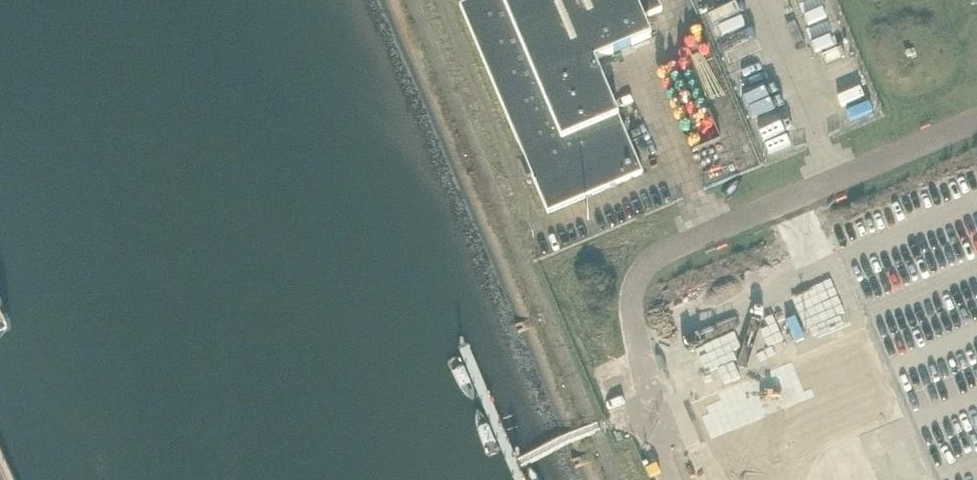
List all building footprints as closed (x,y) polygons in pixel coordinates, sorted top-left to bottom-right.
[(462,7),(548,213),(643,174),(595,60),(652,36),(644,18),(662,10),(658,0),(478,0),(462,7)] [(676,457),(686,479),(815,479),(785,409),(676,457)]
